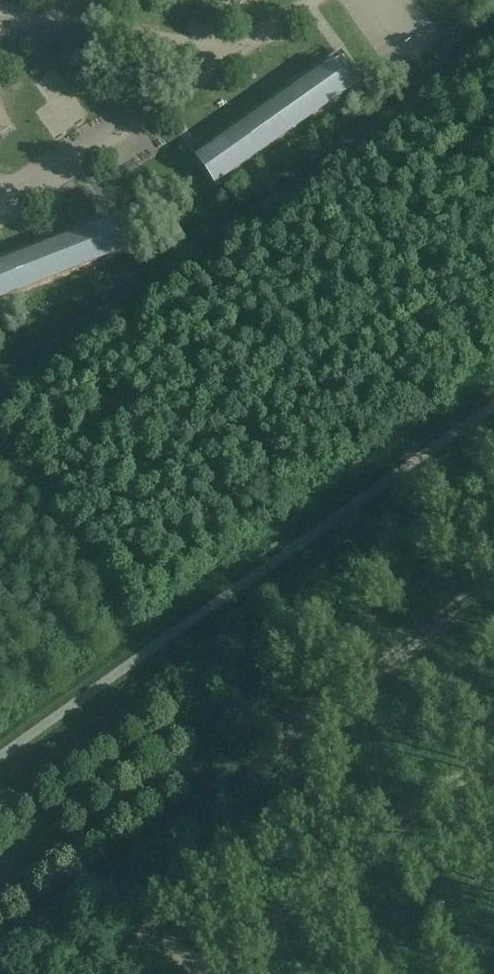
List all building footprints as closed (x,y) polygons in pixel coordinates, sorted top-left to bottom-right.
[(340,58),(211,149),(196,159),(214,185),(358,84),(348,69),(340,58)] [(96,228),(0,266),(0,299),(124,251),(112,221),(96,228)] [(97,913),(118,912),(117,902),(97,903),(97,913)]
